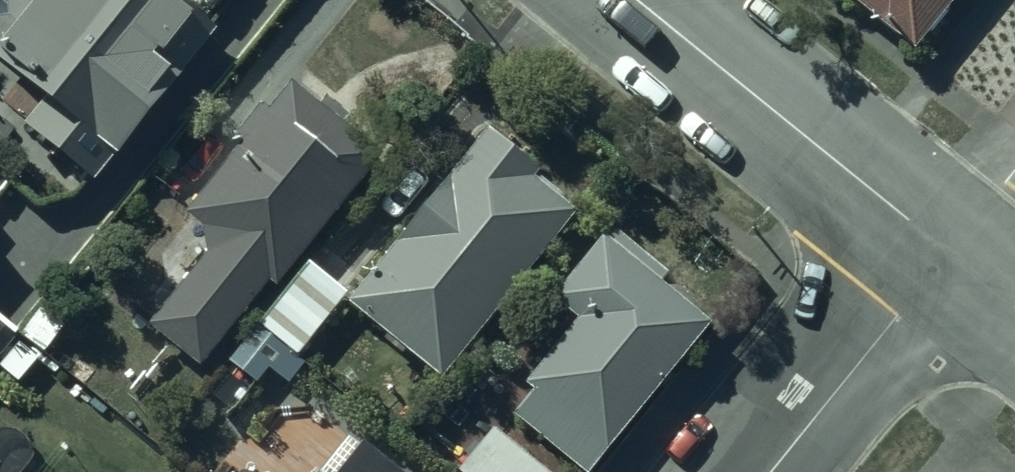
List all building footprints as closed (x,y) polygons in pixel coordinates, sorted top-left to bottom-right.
[(167,0),(47,0),(42,5),(36,0),(0,0),(0,73),(115,165),(217,40),(167,0)] [(963,0),(842,0),(916,58),(963,0)] [(374,163),(290,92),(178,223),(193,237),(213,253),(148,330),(196,370),(374,163)] [(340,314),(438,395),(580,226),(483,145),(340,314)] [(550,310),(575,331),(520,395),(530,408),(513,425),(570,471),(600,471),(713,331),(606,244),(550,310)] [(254,326),(224,364),(252,388),(267,371),(284,385),(302,364),(294,357),(344,296),(304,265),(256,328),(254,326)] [(21,338),(0,322),(0,365),(21,338)] [(489,426),(453,471),(546,471),(489,426)] [(356,451),(339,471),(381,471),(356,451)]
